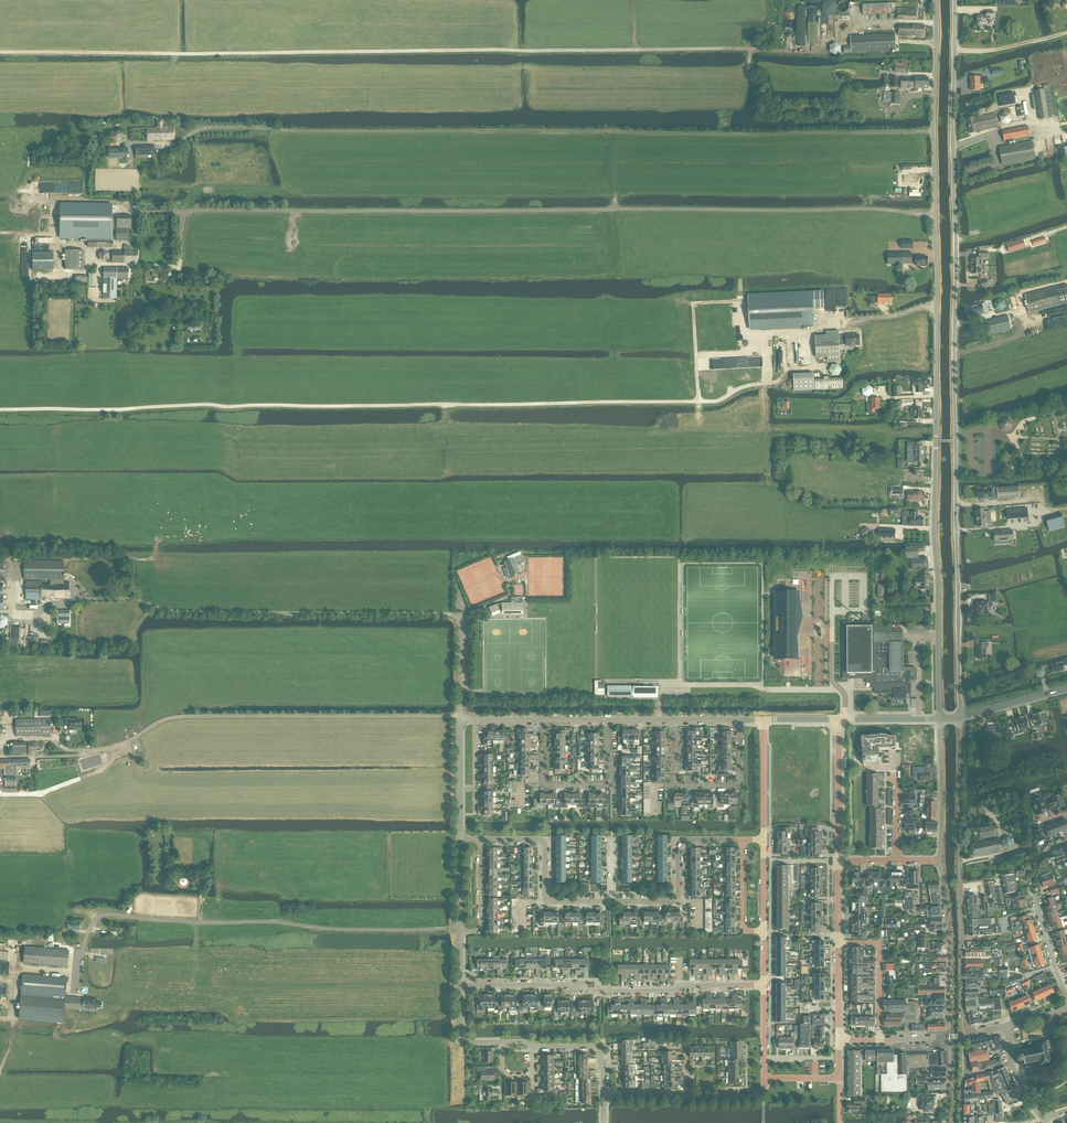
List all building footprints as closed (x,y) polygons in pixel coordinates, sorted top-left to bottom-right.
[(835,9),(836,8),(835,6),(835,5),(834,4),(834,3),(832,2),(831,1),(830,0),(828,0),(827,0),(826,1),(824,1),(823,2),(822,3),(822,5),(821,6),(821,7),(821,9),(822,10),(822,11),(823,12),(824,13),(825,14),(827,15),(828,15),(830,15),(831,14),(832,14),(833,13),(834,12),(835,10),(835,9)] [(850,5),(850,4),(849,3),(848,2),(847,1),(846,0),(845,0),(842,0),(840,1),(839,1),(838,2),(838,4),(837,5),(837,6),(837,8),(838,9),(838,10),(839,11),(841,12),(842,13),(843,13),(845,13),(846,12),(847,11),(848,11),(849,9),(850,8),(850,7),(850,5)] [(863,15),(891,14),(890,4),(863,5),(863,15)] [(896,13),(896,19),(896,20),(916,20),(917,8),(901,7),(901,13),(896,13)] [(990,18),(994,18),(994,11),(987,11),(987,15),(978,15),(978,24),(985,24),(985,26),(990,26),(990,18)] [(924,37),(925,25),(899,24),(899,35),(924,37)] [(852,46),(844,47),(844,53),(852,53),(896,51),(895,34),(851,36),(852,46)] [(841,52),(841,46),(836,43),(830,46),(830,52),(835,55),(841,52)] [(905,68),(906,64),(895,63),(895,72),(905,72),(908,72),(908,68),(905,68)] [(980,80),(984,80),(983,76),(978,76),(979,77),(971,78),(971,90),(980,90),(980,80)] [(901,83),(901,84),(903,84),(903,82),(923,83),(923,89),(928,89),(929,83),(929,77),(916,77),(908,77),(902,77),(901,83)] [(901,84),(901,88),(914,88),(914,89),(914,92),(918,92),(918,88),(923,89),(923,83),(903,82),(903,84),(901,84)] [(1040,119),(1049,118),(1054,117),(1049,84),(1043,85),(1044,89),(1035,91),(1040,119)] [(883,103),(892,103),(900,104),(900,93),(892,92),(884,92),(883,103)] [(1018,117),(1025,116),(1023,106),(1016,107),(1018,117)] [(996,113),(982,116),(981,112),(976,113),(977,117),(974,118),(968,119),(971,133),(977,132),(999,127),(996,113)] [(1012,120),(1011,114),(1004,112),(999,116),(1001,123),(1007,125),(1012,120)] [(175,140),(174,127),(162,127),(162,122),(157,122),(157,128),(147,129),(147,141),(175,140)] [(1004,141),(1030,136),(1028,126),(1002,131),(1004,141)] [(122,140),(123,134),(118,130),(112,132),(111,138),(116,142),(122,140)] [(1003,165),(1036,159),(1032,141),(999,147),(1003,165)] [(154,146),(136,146),(136,155),(154,155),(154,146)] [(127,148),(109,148),(109,158),(127,157),(127,148)] [(906,182),(918,182),(917,173),(906,174),(902,174),(902,182),(906,182)] [(60,221),(60,239),(88,239),(88,247),(93,247),(113,247),(113,241),(129,241),(129,229),(131,229),(131,217),(131,216),(123,216),(117,216),(117,229),(116,229),(116,231),(112,231),(112,221),(113,204),(60,203),(60,221)] [(1047,242),(1046,240),(1045,237),(1032,241),(1034,245),(1034,246),(1047,242)] [(1025,246),(1022,239),(1007,244),(1009,252),(1025,246)] [(129,251),(129,245),(124,245),(124,251),(112,251),(112,263),(138,263),(138,251),(129,251)] [(110,260),(110,254),(105,250),(99,253),(99,259),(104,263),(110,260)] [(988,257),(988,251),(979,251),(979,257),(979,258),(972,258),(972,260),(971,261),(971,263),(972,264),(972,266),(982,267),(982,258),(982,257),(988,257)] [(888,253),(888,264),(889,264),(903,264),(912,264),(912,263),(915,262),(915,264),(915,266),(921,266),(921,267),(926,267),(926,266),(928,266),(928,256),(926,256),(924,256),(915,256),(915,257),(912,257),(912,253),(903,253),(888,253)] [(104,279),(103,298),(117,299),(117,285),(117,279),(119,279),(129,279),(129,268),(104,268),(104,279)] [(1025,295),(1029,314),(1061,306),(1066,304),(1066,284),(1056,287),(1025,295)] [(749,295),(750,330),(814,327),(813,309),(824,308),(823,292),(749,295)] [(891,303),(891,295),(879,294),(879,304),(883,304),(883,303),(891,303)] [(1006,307),(1005,301),(998,299),(994,304),(995,310),(1002,312),(1006,307)] [(981,304),(968,308),(971,317),(975,315),(975,317),(989,313),(986,303),(982,304),(981,304)] [(988,335),(1011,329),(1008,315),(985,321),(988,335)] [(846,336),(839,336),(839,331),(827,331),(827,335),(816,336),(817,358),(828,358),(828,362),(841,361),(840,345),(847,345),(847,346),(860,345),(860,335),(851,335),(851,334),(846,335),(846,336)] [(839,376),(842,370),(838,364),(832,365),(829,371),(833,376),(839,376)] [(814,373),(793,374),(794,391),(815,390),(814,373)] [(815,390),(843,388),(842,377),(815,379),(815,390)] [(918,379),(918,378),(915,378),(915,379),(913,379),(913,393),(922,392),(922,387),(927,387),(926,379),(918,379)] [(873,394),(872,388),(867,385),(862,388),(862,394),(868,397),(873,394)] [(912,414),(914,414),(914,419),(923,419),(923,409),(914,409),(912,409),(912,414)] [(1009,430),(1012,424),(1009,419),(1002,419),(999,424),(1002,430),(1009,430)] [(914,443),(908,443),(908,446),(908,461),(912,461),(924,461),(925,461),(925,446),(922,446),(922,443),(914,443)] [(1019,487),(997,488),(998,499),(1004,499),(1014,498),(1020,498),(1019,487)] [(991,489),(991,488),(978,489),(979,498),(984,498),(984,499),(990,498),(990,497),(992,497),(992,500),(996,500),(997,500),(996,488),(991,489)] [(925,492),(914,492),(909,491),(908,500),(924,501),(925,492)] [(1027,508),(1006,510),(1007,519),(1028,517),(1027,508)] [(992,525),(991,511),(984,512),(984,509),(977,510),(978,527),(986,527),(986,525),(992,525)] [(907,517),(907,526),(923,527),(923,518),(918,517),(918,512),(904,512),(903,517),(907,517)] [(1049,517),(1045,518),(1049,531),(1050,531),(1049,528),(1064,524),(1065,527),(1061,513),(1056,515),(1049,517)] [(1012,530),(995,532),(996,542),(1000,541),(1004,541),(1004,543),(1005,544),(1006,544),(1010,544),(1013,544),(1012,530)] [(918,552),(925,551),(924,546),(906,548),(907,559),(911,559),(911,562),(910,562),(910,567),(912,567),(912,570),(929,569),(928,558),(919,558),(918,552)] [(508,561),(505,562),(506,564),(511,577),(520,572),(517,565),(525,562),(522,555),(516,557),(515,554),(507,557),(508,559),(508,561)] [(63,580),(64,562),(24,561),(24,579),(51,580),(63,580)] [(511,576),(507,568),(503,570),(506,578),(506,579),(511,576)] [(930,576),(929,576),(929,570),(921,571),(921,576),(921,579),(916,579),(916,581),(915,582),(915,583),(916,584),(916,586),(921,586),(921,589),(930,589),(930,576)] [(70,597),(69,582),(63,582),(63,580),(51,580),(50,585),(41,585),(41,597),(70,597)] [(41,597),(41,585),(41,581),(26,581),(26,584),(26,596),(26,600),(41,600),(41,597)] [(776,617),(774,617),(774,634),(776,634),(776,659),(784,659),(785,659),(798,659),(797,650),(797,648),(797,637),(799,628),(802,617),(799,592),(798,592),(785,592),(776,592),(776,617)] [(992,602),(997,602),(996,594),(989,595),(990,602),(977,603),(977,607),(977,608),(976,608),(976,611),(977,611),(977,612),(988,611),(988,607),(992,607),(992,602)] [(522,613),(522,603),(522,598),(514,598),(511,598),(511,603),(502,603),(499,604),(497,605),(497,604),(489,608),(492,615),(500,612),(500,611),(502,611),(502,613),(522,613)] [(70,610),(57,610),(57,624),(70,624),(70,617),(70,610)] [(843,622),(842,622),(843,643),(843,645),(843,653),(843,654),(843,671),(843,676),(843,679),(847,679),(861,679),(867,679),(867,681),(869,683),(870,683),(870,684),(870,688),(875,688),(875,689),(875,694),(894,694),(894,699),(906,699),(906,693),(911,693),(911,694),(911,681),(916,681),(917,679),(917,669),(916,667),(909,667),(904,667),(904,642),(893,642),(875,643),(874,633),(874,624),(872,624),(869,624),(869,623),(869,622),(864,622),(862,622),(857,622),(851,622),(850,622),(848,622),(847,622),(843,622)] [(877,623),(874,624),(874,633),(891,633),(891,631),(894,631),(894,629),(894,626),(891,626),(877,626),(877,623)] [(891,633),(874,633),(875,643),(893,642),(904,642),(904,633),(903,633),(902,633),(901,629),(894,629),(894,631),(891,631),(891,633)] [(987,647),(988,647),(988,643),(977,643),(977,658),(987,658),(987,647)] [(1051,666),(1053,672),(1062,671),(1061,667),(1064,667),(1064,670),(1066,670),(1066,662),(1066,661),(1055,663),(1056,665),(1051,666)] [(594,691),(594,695),(605,696),(605,682),(601,682),(601,681),(595,681),(595,682),(594,682),(594,691)] [(633,688),(607,687),(607,697),(633,697),(633,698),(657,699),(657,697),(657,689),(657,688),(655,688),(643,688),(643,686),(633,686),(633,688)] [(1045,716),(1044,713),(1033,716),(1034,719),(1035,723),(1036,726),(1037,726),(1037,729),(1041,728),(1040,725),(1047,723),(1046,720),(1048,719),(1047,715),(1045,716)] [(1017,724),(1014,724),(1016,731),(1019,730),(1019,731),(1029,728),(1026,718),(1023,718),(1019,719),(1016,720),(1017,724)] [(16,736),(51,736),(50,719),(16,720),(16,736)] [(81,729),(81,720),(69,720),(69,719),(64,719),(64,726),(69,725),(69,730),(74,730),(74,729),(81,729)] [(487,733),(484,733),(484,746),(488,746),(488,741),(493,741),(493,725),(491,725),(491,731),(487,731),(487,733)] [(503,731),(499,731),(499,741),(505,741),(505,743),(507,743),(507,744),(509,744),(509,743),(509,736),(505,736),(505,725),(503,725),(503,731)] [(993,742),(993,736),(1000,736),(1000,727),(992,727),(992,730),(986,730),(986,737),(978,737),(978,748),(990,748),(990,742),(993,742)] [(690,732),(687,732),(687,739),(702,739),(702,736),(701,736),(700,736),(700,732),(699,728),(692,728),(690,728),(690,732)] [(722,736),(716,736),(716,738),(731,738),(731,732),(728,732),(728,728),(718,728),(718,732),(722,732),(722,736)] [(536,734),(528,735),(528,730),(517,730),(517,735),(520,735),(520,741),(530,741),(530,737),(536,737),(536,734)] [(566,731),(556,731),(556,734),(554,734),(554,740),(565,740),(565,734),(566,734),(566,731)] [(634,743),(634,740),(639,740),(639,731),(631,731),(631,743),(634,743)] [(870,736),(862,736),(862,737),(862,741),(862,748),(863,748),(863,756),(863,758),(863,763),(863,764),(864,764),(866,764),(870,764),(878,764),(879,764),(879,763),(879,758),(879,756),(879,751),(879,748),(892,748),(895,748),(896,748),(896,742),(896,736),(888,736),(888,735),(884,735),(879,735),(879,736),(878,736),(870,736)] [(28,755),(45,754),(44,742),(28,743),(28,755)] [(13,755),(27,755),(26,743),(13,743),(13,755)] [(9,769),(9,774),(17,774),(17,768),(30,767),(30,760),(30,759),(0,760),(0,769),(9,769)] [(599,764),(588,764),(588,770),(592,770),(592,773),(599,773),(599,770),(599,764)] [(731,765),(716,765),(716,768),(718,768),(718,772),(717,772),(717,774),(717,775),(718,775),(728,775),(728,772),(731,772),(731,765)] [(931,774),(922,774),(922,768),(914,768),(914,778),(921,778),(921,781),(931,781),(931,780),(931,777),(931,774)] [(516,776),(518,776),(518,780),(525,780),(525,776),(530,776),(530,773),(536,773),(536,770),(516,770),(516,776)] [(665,771),(650,771),(650,774),(652,774),(652,778),(653,781),(653,782),(662,782),(662,778),(665,778),(665,771)] [(879,774),(868,774),(868,782),(868,791),(868,799),(868,801),(868,806),(871,806),(871,807),(871,816),(871,824),(871,832),(871,840),(871,849),(882,849),(882,840),(882,832),(882,824),(882,816),(882,807),(882,806),(879,806),(879,799),(879,791),(879,782),(879,774)] [(2,792),(6,792),(16,792),(16,778),(6,778),(6,786),(2,786),(2,792)] [(493,788),(493,779),(477,779),(477,782),(483,782),(483,785),(483,788),(493,788)] [(496,788),(493,788),(483,788),(483,791),(483,795),(477,795),(477,797),(493,798),(493,792),(496,792),(496,788)] [(915,804),(915,792),(907,792),(907,795),(904,795),(904,804),(915,804)] [(668,802),(667,802),(668,807),(676,807),(681,807),(681,801),(681,793),(674,793),(674,802),(668,802)] [(688,793),(681,793),(681,801),(681,807),(690,806),(692,806),(692,801),(692,798),(692,797),(692,795),(691,795),(688,795),(688,793)] [(692,798),(692,801),(692,806),(692,808),(699,808),(699,804),(704,804),(704,801),(704,793),(696,793),(696,798),(692,798)] [(712,793),(704,793),(704,801),(704,804),(709,804),(709,808),(716,808),(716,807),(716,801),(716,797),(712,797),(712,793)] [(720,797),(716,797),(716,801),(716,807),(724,807),(728,807),(728,804),(728,801),(728,799),(728,794),(724,794),(724,793),(720,793),(720,797)] [(733,794),(728,794),(728,799),(728,801),(728,804),(733,804),(733,807),(740,807),(740,797),(736,797),(736,793),(733,793),(733,794)] [(540,800),(532,800),(532,808),(543,808),(543,805),(548,805),(548,801),(548,795),(544,795),(544,794),(540,794),(540,800)] [(548,795),(548,801),(548,805),(553,805),(553,808),(560,808),(560,801),(560,800),(556,800),(556,794),(552,794),(552,795),(548,795)] [(564,800),(560,800),(560,801),(560,808),(567,808),(567,805),(572,805),(572,801),(572,795),(568,795),(568,794),(564,794),(564,800)] [(577,795),(572,795),(572,801),(572,805),(577,805),(577,808),(584,808),(585,800),(580,800),(580,794),(577,794),(577,795)] [(585,800),(584,808),(591,808),(596,808),(596,805),(596,801),(596,795),(593,795),(593,794),(589,794),(589,798),(585,798),(585,800)] [(601,795),(596,795),(596,801),(596,805),(596,808),(602,808),(609,808),(609,798),(609,796),(605,796),(605,794),(601,794),(601,795)] [(1057,809),(1065,806),(1061,794),(1053,797),(1054,800),(1049,801),(1051,808),(1056,806),(1057,809)] [(784,799),(777,799),(777,805),(788,805),(788,799),(790,799),(790,795),(786,795),(784,795),(784,799)] [(812,799),(811,799),(811,805),(825,805),(825,799),(818,799),(818,795),(816,795),(812,795),(812,799)] [(1041,810),(1045,809),(1041,798),(1033,801),(1034,805),(1033,805),(1036,816),(1043,814),(1041,810)] [(994,809),(1011,806),(1010,799),(993,802),(994,809)] [(924,808),(924,814),(928,814),(927,820),(937,820),(937,814),(937,808),(928,808),(924,808)] [(788,811),(777,811),(777,818),(784,818),(784,822),(791,822),(791,811),(788,811)] [(825,812),(811,812),(811,822),(818,822),(818,818),(825,818),(825,812)] [(917,821),(916,821),(905,821),(905,825),(905,828),(909,828),(909,834),(916,834),(916,828),(919,828),(919,829),(926,829),(926,832),(938,832),(938,823),(921,823),(921,821),(917,821)] [(1059,833),(1064,832),(1061,822),(1056,824),(1059,833)] [(1054,835),(1059,833),(1056,824),(1050,826),(1054,835)] [(981,839),(996,836),(994,825),(979,828),(981,839)] [(1041,830),(1040,830),(1038,825),(1034,826),(1036,831),(1035,832),(1037,838),(1036,839),(1037,841),(1038,841),(1039,842),(1045,840),(1041,830)] [(1048,837),(1054,835),(1050,826),(1045,827),(1048,837)] [(780,833),(777,833),(778,840),(787,840),(787,833),(790,833),(790,828),(780,828),(780,833)] [(821,833),(818,833),(818,829),(808,829),(808,836),(811,836),(811,840),(821,840),(821,837),(822,837),(822,833),(821,833)] [(999,839),(980,842),(979,837),(974,838),(975,843),(972,844),(974,857),(1001,852),(999,839)] [(788,847),(778,847),(778,854),(783,854),(783,858),(791,858),(791,854),(788,854),(788,847)] [(821,847),(811,847),(811,854),(806,854),(805,857),(817,858),(817,854),(821,854),(821,851),(822,851),(822,847),(821,847)] [(1001,865),(1026,857),(1024,849),(998,857),(1001,865)] [(497,856),(488,856),(488,863),(497,863),(497,862),(497,857),(502,857),(502,855),(497,855),(497,856)] [(811,876),(821,876),(821,873),(822,873),(822,869),(821,869),(818,869),(818,866),(810,866),(810,869),(811,869),(811,876)] [(735,876),(735,869),(726,869),(726,868),(723,868),(723,869),(721,869),(721,871),(726,871),(726,875),(726,876),(735,876)] [(1010,875),(1002,876),(1003,885),(1011,883),(1016,882),(1015,877),(1018,876),(1029,874),(1028,869),(1017,871),(1017,874),(1014,875),(1010,875)] [(907,889),(918,889),(918,872),(910,871),(910,873),(907,873),(907,889)] [(861,872),(853,872),(853,882),(858,882),(858,887),(864,887),(864,879),(861,879),(861,872)] [(868,879),(864,879),(864,887),(871,887),(875,887),(875,882),(875,872),(868,872),(868,879)] [(882,872),(875,872),(875,882),(879,882),(879,887),(885,887),(885,879),(882,879),(882,872)] [(889,879),(885,879),(885,887),(892,887),(892,882),(896,882),(896,872),(889,872),(889,879)] [(903,872),(896,872),(896,882),(900,882),(900,887),(906,887),(906,879),(903,879),(903,872)] [(497,876),(488,876),(488,883),(497,883),(497,882),(497,878),(502,878),(502,879),(505,879),(505,875),(502,875),(497,875),(497,876)] [(632,875),(623,875),(623,883),(632,883),(632,877),(636,877),(636,875),(632,875)] [(667,875),(658,875),(653,875),(653,877),(658,877),(658,883),(667,883),(667,875)] [(1052,875),(1041,878),(1044,886),(1049,885),(1050,888),(1051,893),(1059,891),(1058,885),(1057,882),(1055,883),(1052,875)] [(497,883),(488,883),(488,890),(497,890),(497,889),(497,885),(502,885),(502,882),(497,882),(497,883)] [(994,882),(986,883),(987,890),(988,896),(994,895),(994,899),(999,898),(1000,904),(1004,903),(1001,888),(997,889),(995,890),(994,888),(995,888),(994,882)] [(940,893),(939,883),(929,884),(929,887),(925,888),(925,885),(921,885),(922,892),(930,891),(930,894),(940,893)] [(1011,883),(1003,885),(1004,888),(1004,890),(1005,894),(1013,893),(1013,892),(1016,892),(1016,889),(1015,886),(1012,887),(1011,883)] [(821,890),(811,890),(811,897),(809,897),(809,901),(818,901),(818,897),(821,897),(821,894),(822,894),(822,890),(821,890)] [(934,904),(941,903),(940,893),(930,894),(930,895),(931,904),(934,904)] [(977,895),(968,896),(968,905),(977,904),(977,905),(979,905),(982,905),(982,910),(988,910),(988,908),(994,908),(993,903),(988,903),(987,896),(983,896),(982,897),(982,900),(979,900),(979,897),(977,897),(977,895)] [(867,903),(867,896),(859,896),(859,900),(852,900),(852,907),(863,907),(863,903),(867,903)] [(1006,903),(1011,902),(1013,902),(1014,909),(1027,907),(1025,900),(1019,901),(1018,897),(1006,899),(1006,903)] [(1058,902),(1055,903),(1053,897),(1044,900),(1047,907),(1047,908),(1056,905),(1056,906),(1059,905),(1058,902)] [(497,906),(497,905),(497,901),(502,901),(502,898),(497,898),(497,899),(488,899),(488,906),(497,906)] [(818,904),(818,901),(809,901),(809,904),(811,904),(811,911),(821,911),(821,908),(822,908),(822,904),(821,904),(818,904)] [(977,904),(968,905),(969,913),(969,918),(978,918),(981,918),(981,913),(981,910),(980,910),(979,905),(977,905),(977,904)] [(927,917),(931,917),(942,917),(941,905),(930,906),(920,907),(920,912),(927,912),(927,917)] [(1058,912),(1056,906),(1056,905),(1047,908),(1047,907),(1046,908),(1048,915),(1058,912)] [(863,911),(863,907),(852,907),(852,914),(859,914),(859,917),(867,917),(867,911),(863,911)] [(604,914),(600,914),(600,912),(593,913),(593,923),(600,923),(600,926),(604,926),(604,914)] [(623,917),(619,917),(619,925),(623,925),(623,923),(630,923),(630,912),(623,912),(623,917)] [(630,923),(630,925),(637,925),(637,929),(640,929),(640,926),(641,926),(641,917),(637,917),(637,912),(630,912),(630,923)] [(644,917),(641,917),(641,926),(644,926),(644,922),(652,922),(651,912),(644,912),(644,917)] [(658,912),(651,912),(652,922),(657,922),(657,925),(658,925),(658,926),(662,926),(662,917),(658,917),(658,912)] [(665,917),(662,917),(662,926),(665,926),(665,922),(672,922),(672,912),(665,912),(665,917)] [(680,912),(672,912),(672,922),(680,922),(680,925),(683,925),(683,917),(680,917),(680,912)] [(1060,919),(1060,918),(1058,912),(1048,915),(1050,922),(1051,922),(1060,919)] [(544,923),(551,923),(551,913),(544,913),(544,914),(540,914),(540,926),(544,926),(544,923)] [(562,914),(558,914),(558,913),(551,913),(551,923),(558,923),(558,926),(562,926),(562,914)] [(565,923),(572,923),(572,913),(565,913),(565,914),(562,914),(562,926),(565,926),(565,923)] [(583,926),(583,915),(579,915),(579,913),(572,913),(572,923),(579,923),(579,926),(583,926)] [(586,923),(593,923),(593,913),(586,913),(586,915),(583,915),(583,926),(586,926),(586,923)] [(1032,920),(1029,920),(1028,915),(1019,918),(1022,925),(1024,924),(1025,929),(1034,926),(1032,920)] [(863,924),(867,924),(867,917),(859,917),(859,921),(852,921),(852,928),(862,928),(863,924)] [(1061,920),(1064,919),(1063,917),(1060,918),(1060,919),(1051,922),(1054,930),(1063,927),(1061,920)] [(886,925),(886,928),(897,928),(897,921),(894,921),(894,920),(890,921),(886,921),(886,922),(885,922),(885,919),(879,919),(879,926),(885,926),(885,925),(886,925)] [(979,919),(969,920),(970,927),(992,926),(992,922),(992,919),(989,919),(979,919)] [(821,925),(811,925),(811,932),(810,932),(810,935),(818,935),(818,932),(821,932),(821,929),(822,929),(822,925),(821,925)] [(992,926),(970,927),(970,936),(977,935),(993,934),(992,926)] [(1027,935),(1036,933),(1034,926),(1025,929),(1027,935)] [(867,932),(862,932),(862,928),(852,928),(852,935),(859,935),(859,938),(867,938),(867,932)] [(1066,937),(1064,930),(1055,933),(1057,941),(1066,938),(1066,939),(1066,936),(1066,937)] [(1029,942),(1038,939),(1036,933),(1027,935),(1029,942)] [(918,946),(918,948),(927,948),(927,946),(927,938),(924,938),(918,938),(918,946)] [(1066,939),(1066,938),(1057,941),(1056,941),(1059,948),(1066,946),(1066,940),(1066,939)] [(946,955),(947,944),(933,943),(933,951),(937,951),(936,954),(946,955)] [(1033,954),(1041,951),(1039,945),(1031,947),(1033,954)] [(1059,948),(1061,956),(1062,955),(1066,954),(1066,946),(1059,948)] [(68,967),(69,950),(25,947),(23,964),(68,967)] [(986,951),(989,951),(989,947),(981,948),(981,956),(986,956),(986,951)] [(1035,961),(1044,958),(1041,951),(1033,954),(1035,961)] [(929,954),(921,954),(920,961),(938,962),(946,962),(946,955),(936,954),(929,954)] [(546,969),(546,968),(550,968),(550,957),(545,957),(545,960),(539,960),(539,975),(542,975),(542,969),(546,969)] [(585,957),(585,960),(578,960),(578,975),(581,975),(581,969),(585,969),(588,969),(588,957),(585,957)] [(1037,967),(1046,964),(1044,958),(1035,961),(1037,967)] [(480,960),(477,960),(477,969),(480,969),(484,969),(484,975),(487,975),(487,960),(480,960)] [(526,975),(526,960),(520,960),(516,960),(515,968),(519,968),(519,969),(523,969),(523,975),(526,975)] [(563,975),(565,975),(565,960),(559,960),(555,960),(555,968),(559,968),(559,969),(563,969),(563,975)] [(983,960),(966,961),(966,968),(983,968),(983,960)] [(1041,981),(1048,978),(1045,972),(1039,975),(1040,978),(1041,981)] [(63,1022),(64,1008),(65,1001),(65,998),(67,978),(23,975),(19,1019),(63,1022)] [(934,983),(929,984),(929,986),(934,986),(934,987),(945,986),(945,981),(945,975),(944,975),(934,975),(934,981),(934,982),(934,983)] [(1022,976),(1010,980),(1010,982),(1011,984),(1024,981),(1022,976)] [(978,981),(975,981),(975,980),(966,980),(966,988),(967,988),(967,990),(981,989),(981,984),(978,984),(978,981)] [(1049,996),(1055,993),(1052,985),(1045,988),(1049,996)] [(933,997),(933,995),(933,994),(945,994),(945,993),(946,993),(946,991),(945,991),(945,988),(918,987),(918,994),(928,994),(928,997),(930,997),(933,997)] [(1008,994),(1014,991),(1012,988),(1006,990),(1007,993),(1005,994),(1006,996),(1005,997),(1006,998),(1009,997),(1008,994)] [(1043,999),(1049,996),(1045,988),(1039,990),(1043,999)] [(1036,1001),(1043,999),(1039,990),(1033,993),(1036,1001)] [(699,1007),(699,1009),(702,1009),(703,1009),(709,1009),(709,994),(706,994),(706,1000),(702,1000),(703,1001),(699,1001),(699,1007)] [(738,994),(735,994),(735,1009),(741,1009),(741,1010),(745,1010),(745,1002),(742,1002),(742,1000),(738,1000),(738,994)] [(481,1000),(477,1000),(477,1002),(477,1011),(481,1011),(483,1011),(483,1009),(488,1009),(488,1007),(488,995),(481,995),(481,1000)] [(495,995),(488,995),(488,1007),(488,1009),(494,1009),(494,1011),(498,1011),(498,1002),(495,1002),(495,995)] [(502,1002),(498,1002),(498,1011),(502,1011),(502,1007),(505,1007),(509,1007),(509,995),(502,995),(502,1002)] [(516,995),(509,995),(509,1007),(509,1009),(509,1011),(515,1011),(519,1011),(519,1002),(516,1002),(516,995)] [(523,1002),(519,1002),(519,1011),(523,1011),(523,1009),(529,1009),(530,1009),(530,1007),(530,995),(523,995),(523,1002)] [(537,995),(530,995),(530,1007),(535,1007),(535,1011),(536,1011),(540,1011),(541,1002),(537,1002),(537,995)] [(544,1002),(541,1002),(540,1011),(544,1011),(544,1007),(552,1007),(554,1007),(554,1001),(552,1001),(552,995),(544,995),(544,1002)] [(930,997),(930,1001),(926,1001),(926,1003),(926,1006),(945,1006),(945,995),(933,995),(933,997),(930,997)] [(1025,1006),(1031,1004),(1028,995),(1021,998),(1025,1006)] [(98,1002),(98,999),(87,999),(84,998),(84,1001),(81,1001),(81,999),(66,998),(65,1001),(64,1008),(80,1009),(80,1004),(83,1005),(83,1007),(88,1007),(88,1010),(97,1010),(97,1008),(102,1008),(102,1003),(98,1002)] [(1019,1009),(1025,1006),(1021,998),(1015,1001),(1019,1009)] [(646,999),(643,1000),(643,1014),(650,1014),(650,1016),(654,1016),(654,1014),(654,1006),(650,1006),(650,1005),(646,1005),(646,999)] [(657,1006),(654,1006),(654,1014),(654,1016),(654,1017),(663,1017),(663,1014),(663,999),(661,999),(661,1005),(657,1005),(657,1006)] [(692,999),(689,999),(689,1014),(696,1014),(699,1014),(699,1009),(699,1007),(696,1007),(696,1005),(692,1005),(692,999)] [(986,1002),(985,1002),(986,1011),(988,1011),(1001,1010),(1000,1007),(1000,1006),(1000,1005),(1000,1001),(998,1001),(998,999),(985,1000),(986,1002)] [(608,1008),(608,1017),(611,1017),(611,1015),(618,1015),(618,1000),(615,1000),(615,1006),(611,1006),(608,1006),(608,1008)] [(903,1014),(903,1012),(907,1012),(907,1008),(909,1008),(909,1004),(907,1004),(907,1000),(892,1001),(885,1001),(884,1001),(884,1006),(884,1007),(884,1012),(885,1012),(886,1012),(889,1012),(890,1014),(886,1015),(887,1017),(885,1017),(884,1017),(884,1023),(884,1027),(885,1027),(902,1027),(902,1022),(903,1022),(904,1021),(904,1014),(903,1014)] [(979,1000),(967,1001),(967,1008),(967,1013),(968,1013),(969,1013),(980,1012),(979,1000)] [(558,1007),(554,1007),(554,1016),(558,1016),(558,1013),(565,1013),(565,1001),(558,1001),(558,1007)] [(572,1001),(565,1001),(565,1013),(571,1013),(571,1016),(576,1016),(576,1007),(572,1007),(572,1001)] [(579,1007),(576,1007),(576,1016),(579,1016),(579,1013),(586,1013),(586,1001),(579,1001),(579,1007)] [(593,1001),(586,1001),(586,1013),(591,1013),(591,1015),(592,1015),(592,1016),(596,1016),(596,1007),(593,1007),(593,1001)] [(1012,1012),(1019,1009),(1015,1001),(1009,1004),(1012,1012)] [(929,1019),(930,1019),(944,1018),(945,1007),(936,1008),(930,1008),(930,1013),(928,1013),(929,1019)] [(995,1019),(1002,1019),(1001,1010),(992,1011),(993,1021),(996,1020),(995,1019)] [(980,1012),(969,1013),(971,1025),(978,1024),(978,1023),(984,1021),(982,1016),(985,1015),(984,1011),(980,1012)] [(858,1012),(851,1012),(851,1025),(852,1025),(856,1025),(856,1026),(862,1026),(862,1017),(862,1016),(858,1016),(858,1012)] [(813,1014),(813,1025),(824,1025),(825,1025),(825,1014),(821,1014),(813,1014)] [(779,1031),(777,1031),(777,1032),(777,1039),(780,1039),(780,1049),(787,1049),(787,1038),(782,1038),(782,1032),(779,1032),(779,1031)] [(791,1038),(787,1038),(787,1049),(794,1048),(794,1039),(796,1039),(797,1039),(797,1036),(797,1034),(797,1032),(791,1032),(791,1033),(791,1038)] [(980,1039),(971,1041),(971,1042),(973,1048),(973,1049),(976,1048),(987,1046),(992,1045),(992,1047),(993,1051),(1003,1049),(1001,1036),(991,1038),(991,1037),(980,1039)] [(1024,1054),(1018,1055),(1020,1061),(1025,1060),(1027,1071),(1046,1067),(1046,1064),(1052,1063),(1049,1051),(1049,1049),(1051,1048),(1050,1041),(1047,1041),(1038,1043),(1038,1048),(1024,1051),(1023,1051),(1024,1054)] [(973,1050),(969,1051),(970,1057),(971,1063),(971,1064),(982,1062),(987,1061),(990,1061),(990,1060),(989,1057),(988,1053),(988,1052),(987,1046),(976,1048),(976,1050),(973,1050)] [(492,1052),(492,1048),(482,1048),(482,1052),(484,1052),(484,1063),(492,1063),(492,1052)] [(849,1091),(848,1091),(848,1096),(861,1096),(861,1077),(861,1056),(866,1056),(866,1061),(876,1061),(876,1050),(866,1050),(866,1051),(849,1051),(849,1077),(849,1091)] [(894,1050),(878,1050),(878,1075),(879,1075),(880,1075),(897,1076),(909,1076),(909,1075),(909,1069),(917,1069),(917,1068),(929,1067),(929,1066),(937,1065),(937,1068),(938,1068),(938,1069),(945,1068),(945,1065),(948,1065),(947,1051),(938,1052),(938,1053),(929,1053),(906,1054),(906,1053),(898,1054),(897,1054),(898,1054),(894,1054),(894,1050)] [(588,1055),(584,1055),(584,1053),(575,1053),(575,1062),(576,1061),(596,1061),(596,1058),(588,1058),(588,1055)] [(991,1061),(992,1067),(993,1067),(997,1066),(1002,1064),(1000,1058),(995,1060),(994,1061),(993,1061),(992,1061),(991,1061)] [(987,1061),(982,1062),(983,1070),(990,1068),(991,1068),(992,1067),(991,1061),(991,1062),(990,1062),(987,1062),(987,1063),(987,1061)] [(971,1064),(971,1068),(972,1072),(981,1070),(983,1070),(982,1062),(971,1064)] [(495,1071),(486,1071),(486,1067),(477,1067),(477,1072),(481,1072),(481,1081),(495,1081),(495,1071)] [(991,1079),(988,1080),(990,1089),(993,1089),(995,1094),(1000,1093),(1007,1104),(1017,1099),(1015,1094),(1014,1094),(1013,1094),(1012,1091),(1015,1089),(1005,1067),(998,1071),(996,1072),(996,1073),(994,1074),(993,1072),(989,1073),(991,1079)] [(934,1068),(934,1077),(940,1077),(940,1076),(946,1076),(946,1075),(947,1075),(947,1072),(946,1072),(946,1068),(945,1068),(938,1069),(938,1068),(937,1068),(934,1068)] [(989,1073),(983,1074),(984,1081),(988,1080),(991,1079),(989,1073)] [(897,1076),(880,1075),(880,1095),(910,1094),(909,1076),(897,1076)] [(966,1081),(966,1087),(972,1086),(973,1094),(978,1093),(981,1093),(979,1082),(978,1083),(977,1077),(966,1081)] [(946,1080),(928,1081),(928,1090),(946,1090),(946,1081),(946,1080)] [(517,1096),(529,1096),(529,1082),(517,1083),(517,1096)] [(505,1096),(517,1096),(517,1083),(505,1083),(505,1096)] [(486,1086),(479,1086),(479,1092),(483,1092),(483,1100),(493,1100),(493,1089),(492,1089),(491,1085),(486,1086)] [(965,1095),(965,1102),(979,1100),(978,1093),(973,1094),(965,1095)] [(848,1104),(847,1105),(847,1108),(848,1108),(848,1111),(862,1111),(862,1105),(866,1105),(866,1098),(855,1098),(855,1102),(848,1102),(848,1104)] [(922,1098),(922,1109),(923,1110),(923,1111),(924,1111),(928,1111),(928,1110),(933,1110),(934,1104),(935,1098),(922,1098)] [(999,1100),(995,1101),(997,1114),(995,1114),(996,1117),(999,1117),(1002,1122),(1004,1122),(1001,1105),(1000,1105),(999,1100)] [(964,1105),(964,1114),(973,1115),(973,1116),(975,1116),(977,1116),(977,1114),(977,1112),(973,1112),(973,1105),(964,1105)] [(964,1115),(964,1122),(983,1122),(983,1114),(981,1114),(979,1114),(977,1114),(977,1116),(975,1116),(973,1116),(964,1115)]
